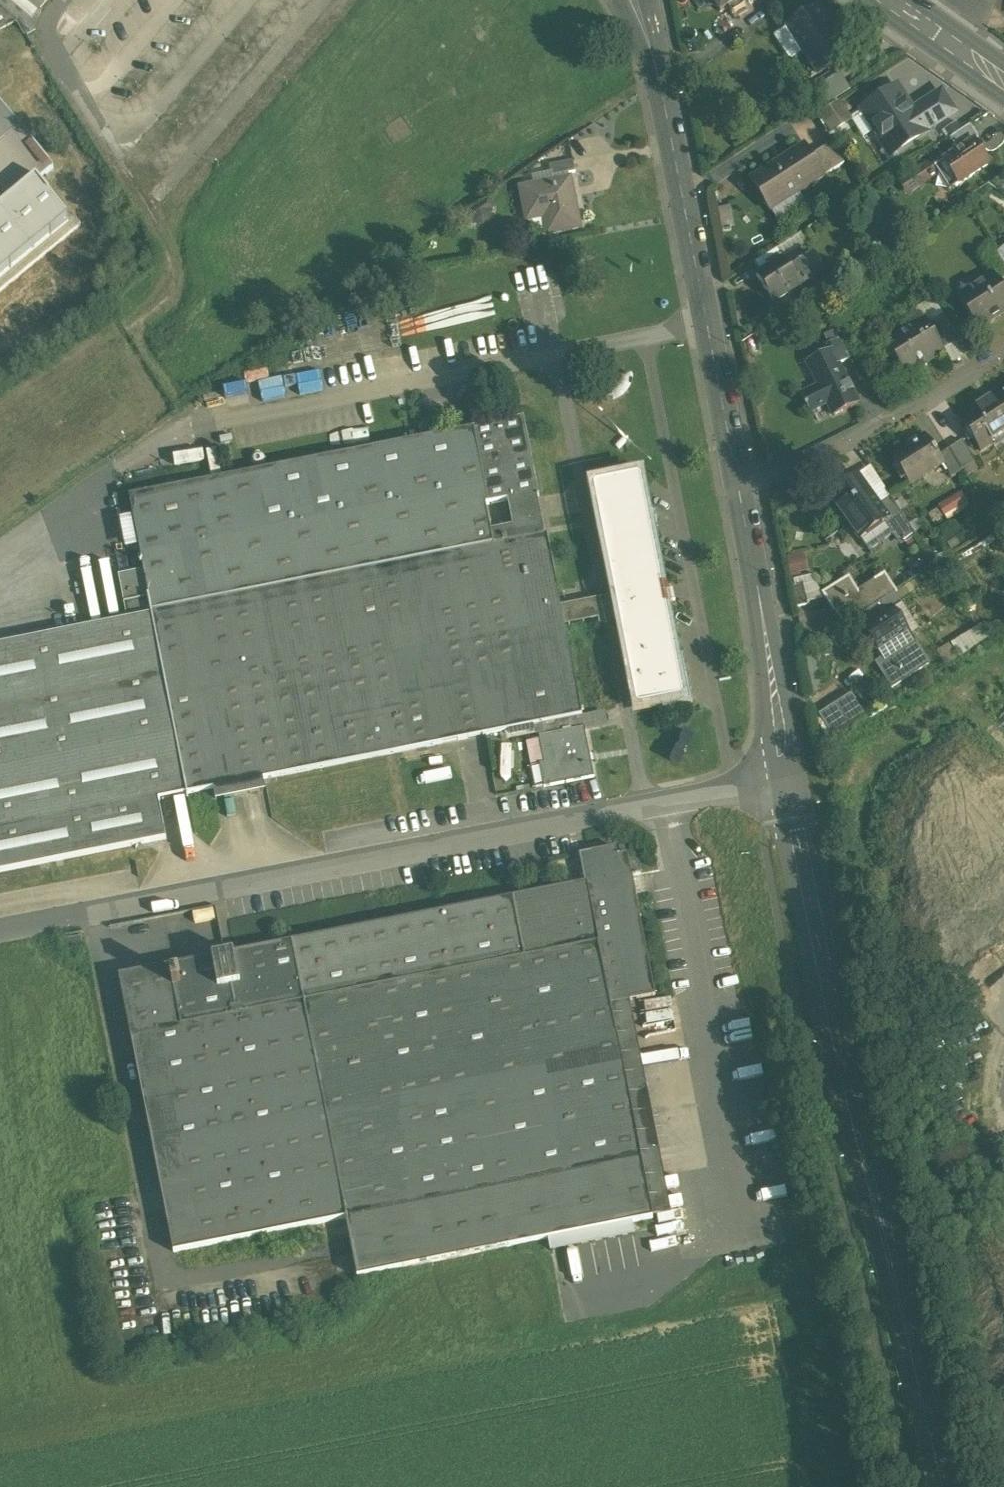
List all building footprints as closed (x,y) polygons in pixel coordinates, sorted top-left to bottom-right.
[(27,30),(51,0),(12,0),(27,30)] [(709,6),(715,3),(721,11),(728,6),(738,0),(705,0),(709,6)] [(728,6),(733,13),(749,2),(748,0),(738,0),(728,6)] [(817,6),(787,26),(788,27),(789,29),(803,50),(817,72),(847,53),(817,6)] [(788,27),(774,35),(790,59),(803,50),(789,29),(788,27)] [(840,73),(812,91),(823,108),(851,90),(840,73)] [(897,89),(864,110),(882,138),(887,135),(896,150),(954,113),(941,92),(911,112),(897,89)] [(839,102),(820,114),(831,131),(850,119),(839,102)] [(36,186),(54,171),(0,106),(0,216),(36,186)] [(970,125),(949,138),(958,151),(973,142),(977,139),(977,137),(977,136),(970,125)] [(958,151),(944,161),(959,184),(988,165),(973,142),(958,151)] [(831,172),(844,164),(831,144),(818,152),(831,172)] [(804,146),(751,179),(770,210),(824,176),(811,156),(804,146)] [(831,172),(818,152),(811,156),(824,176),(831,172)] [(574,161),(550,166),(552,177),(569,174),(576,173),(574,161)] [(959,184),(944,161),(934,167),(938,174),(950,190),(959,184)] [(931,162),(912,174),(920,185),(938,174),(934,167),(931,162)] [(569,174),(552,177),(553,183),(570,180),(569,174)] [(912,174),(904,179),(911,191),(920,185),(912,174)] [(553,183),(522,189),(525,209),(542,205),(547,234),(580,228),(570,180),(553,183)] [(0,216),(0,282),(69,225),(36,186),(0,216)] [(777,249),(754,264),(761,273),(783,259),(777,249)] [(761,273),(756,276),(773,302),(824,270),(814,255),(790,270),(783,259),(761,273)] [(973,284),(975,286),(957,298),(978,330),(990,323),(989,321),(1003,311),(1003,290),(999,281),(993,272),(992,272),(973,284)] [(930,329),(921,315),(908,323),(911,328),(886,344),(905,374),(917,366),(918,369),(920,368),(919,367),(944,351),(943,351),(930,329)] [(945,319),(930,329),(943,350),(958,340),(945,319)] [(853,358),(840,338),(827,345),(829,350),(830,350),(838,366),(853,358)] [(829,350),(813,359),(825,383),(800,396),(805,407),(806,407),(809,412),(827,403),(833,416),(857,404),(838,366),(830,350),(829,350)] [(995,396),(1003,410),(1003,390),(995,396)] [(977,405),(975,403),(974,404),(974,405),(960,415),(959,414),(957,415),(980,450),(993,442),(992,441),(1003,433),(1003,410),(995,396),(992,398),(990,397),(977,405)] [(524,420),(130,497),(144,570),(153,615),(188,793),(188,794),(541,725),(578,718),(582,717),(564,626),(560,607),(547,537),(545,537),(537,498),(539,497),(524,420)] [(925,436),(892,458),(909,483),(941,462),(942,462),(938,456),(925,436)] [(975,461),(962,440),(949,449),(963,469),(975,461)] [(963,469),(949,449),(938,456),(942,462),(941,462),(951,477),(955,474),(963,469)] [(677,665),(641,479),(637,476),(596,484),(593,487),(618,616),(636,705),(639,707),(660,703),(661,705),(686,700),(679,665),(677,665)] [(857,476),(829,496),(859,539),(887,519),(888,518),(878,504),(857,476)] [(959,493),(935,506),(941,516),(965,503),(959,493)] [(915,536),(890,497),(878,504),(888,518),(887,519),(905,543),(915,536)] [(799,555),(785,558),(789,572),(803,568),(799,555)] [(144,570),(118,575),(127,620),(153,615),(144,570)] [(849,577),(822,593),(834,614),(844,608),(851,621),(857,618),(894,594),(896,592),(885,574),(874,581),(876,585),(860,596),(849,577)] [(807,591),(800,596),(807,606),(814,601),(807,591)] [(894,594),(857,618),(864,629),(858,633),(869,650),(877,650),(879,653),(880,652),(908,634),(893,610),(901,605),(894,594)] [(615,596),(560,607),(564,626),(618,616),(615,596)] [(0,645),(0,873),(166,840),(158,799),(188,793),(153,615),(127,620),(0,645)] [(951,640),(957,652),(969,646),(965,639),(975,634),(977,640),(983,637),(979,627),(951,640)] [(908,634),(880,652),(884,658),(876,663),(891,688),(928,664),(910,636),(908,634)] [(851,693),(835,704),(850,727),(866,717),(851,693)] [(578,718),(541,725),(543,736),(543,737),(580,730),(580,729),(578,718)] [(580,730),(543,737),(543,736),(539,737),(549,786),(593,778),(584,728),(580,729),(580,730)] [(617,856),(616,848),(580,855),(586,885),(587,884),(611,1005),(629,1001),(655,996),(627,854),(617,856)] [(0,876),(0,884),(44,875),(42,868),(0,876)] [(586,885),(119,977),(174,1253),(345,1219),(641,1161),(641,1157),(611,1005),(587,884),(586,885)] [(659,1153),(629,1001),(611,1005),(641,1157),(659,1153)] [(659,1153),(641,1157),(641,1161),(653,1219),(671,1216),(659,1153)] [(641,1161),(345,1219),(357,1279),(653,1220),(653,1219),(641,1161)]
